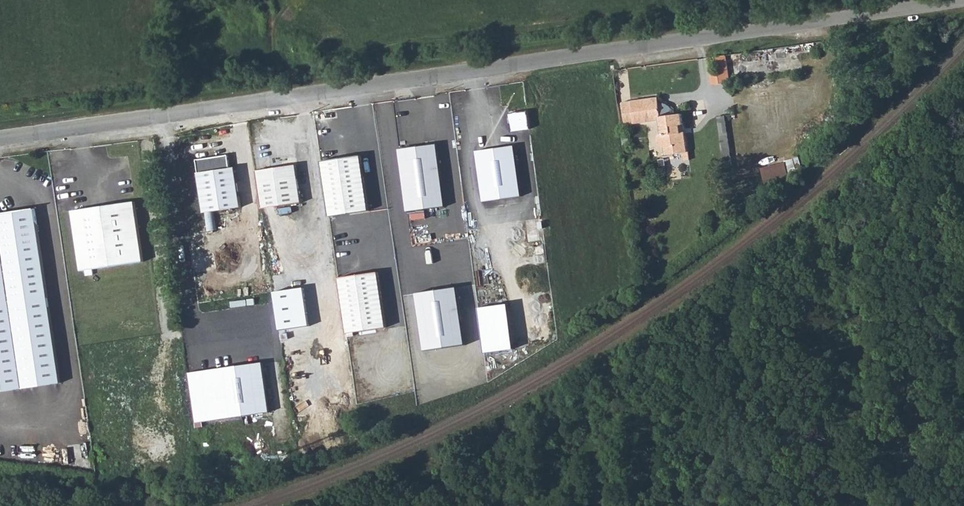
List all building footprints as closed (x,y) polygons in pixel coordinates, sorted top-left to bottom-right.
[(726,50),(727,56),(728,60),(802,50),(822,48),(820,38),(726,50)] [(728,60),(730,80),(805,71),(802,50),(728,60)] [(704,77),(703,64),(695,65),(697,78),(704,77)] [(662,116),(670,109),(670,104),(669,104),(665,103),(661,104),(660,95),(626,99),(629,121),(662,116)] [(662,116),(664,131),(660,133),(659,136),(658,140),(660,143),(662,144),(665,145),(666,154),(689,151),(684,111),(677,111),(674,106),(670,104),(670,109),(662,116)] [(528,111),(511,113),(513,132),(530,130),(528,111)] [(719,114),(726,169),(731,168),(724,114),(719,114)] [(482,146),(488,195),(524,190),(518,142),(482,146)] [(239,198),(234,158),(228,158),(226,145),(195,150),(202,203),(239,198)] [(359,147),(319,152),(319,157),(327,208),(366,202),(359,147)] [(403,156),(410,206),(447,201),(440,153),(403,156)] [(787,161),(762,166),(766,187),(791,181),(787,161)] [(256,168),(261,206),(301,200),(296,165),(283,167),(283,165),(256,168)] [(741,190),(758,188),(757,175),(740,177),(741,190)] [(130,186),(68,196),(78,258),(82,257),(89,256),(140,248),(130,186)] [(0,212),(0,392),(62,381),(32,207),(0,212)] [(375,264),(336,270),(344,325),(383,319),(375,264)] [(455,286),(414,291),(424,348),(466,344),(455,286)] [(513,349),(507,304),(477,308),(484,353),(513,349)] [(268,412),(260,363),(186,373),(193,422),(268,412)]
